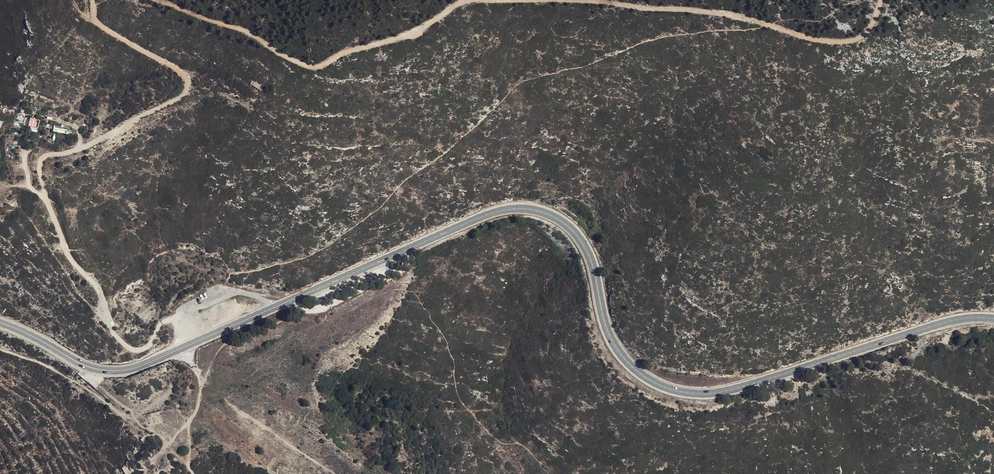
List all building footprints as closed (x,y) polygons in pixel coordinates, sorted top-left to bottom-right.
[(29,126),(41,128),(41,120),(37,119),(37,123),(30,121),(29,126)] [(55,131),(69,133),(70,128),(56,125),(55,131)] [(126,318),(126,317),(125,315),(125,314),(123,313),(122,313),(121,313),(119,313),(118,314),(118,315),(118,317),(118,318),(118,319),(119,320),(120,321),(121,321),(123,321),(124,320),(125,319),(126,318)]
